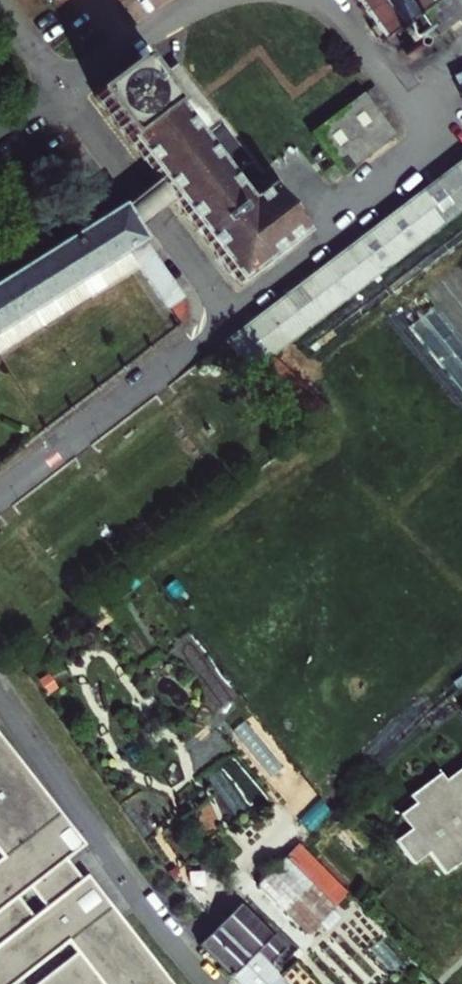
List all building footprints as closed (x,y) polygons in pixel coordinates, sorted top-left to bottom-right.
[(442,34),(452,27),(461,19),(461,8),(457,0),(346,0),(377,44),(415,17),(432,41),(442,34)] [(452,27),(442,34),(446,40),(456,32),(452,27)] [(123,257),(131,271),(155,311),(173,301),(140,244),(129,230),(165,203),(230,286),(294,236),(260,192),(207,124),(201,129),(159,75),(143,86),(129,67),(85,100),(151,185),(115,211),(114,209),(0,280),(0,334),(123,257)] [(451,77),(456,87),(459,91),(461,90),(461,71),(451,77)] [(365,90),(305,137),(329,167),(318,176),(326,186),(337,176),(386,137),(372,120),(383,111),(365,90)] [(267,306),(223,342),(313,426),(324,437),(339,420),(316,399),(270,356),(461,206),(461,154),(267,306)] [(342,183),(337,176),(326,186),(331,192),(342,183)] [(131,271),(123,257),(0,334),(0,352),(131,271)] [(176,309),(173,301),(155,311),(167,331),(171,326),(174,321),(176,315),(176,309)] [(461,389),(461,341),(433,304),(409,322),(461,389)] [(112,912),(114,910),(87,877),(79,884),(63,864),(75,854),(62,838),(70,831),(0,742),(0,983),(168,983),(112,912)] [(449,872),(461,862),(461,770),(449,779),(443,771),(412,794),(418,803),(404,813),(415,827),(401,837),(419,861),(433,851),(449,872)] [(270,871),(254,887),(300,931),(317,914),(288,887),(299,875),(281,858),(270,871)] [(196,946),(235,983),(279,983),(277,982),(279,980),(265,967),(279,954),(266,941),(263,937),(233,908),(196,946)]
